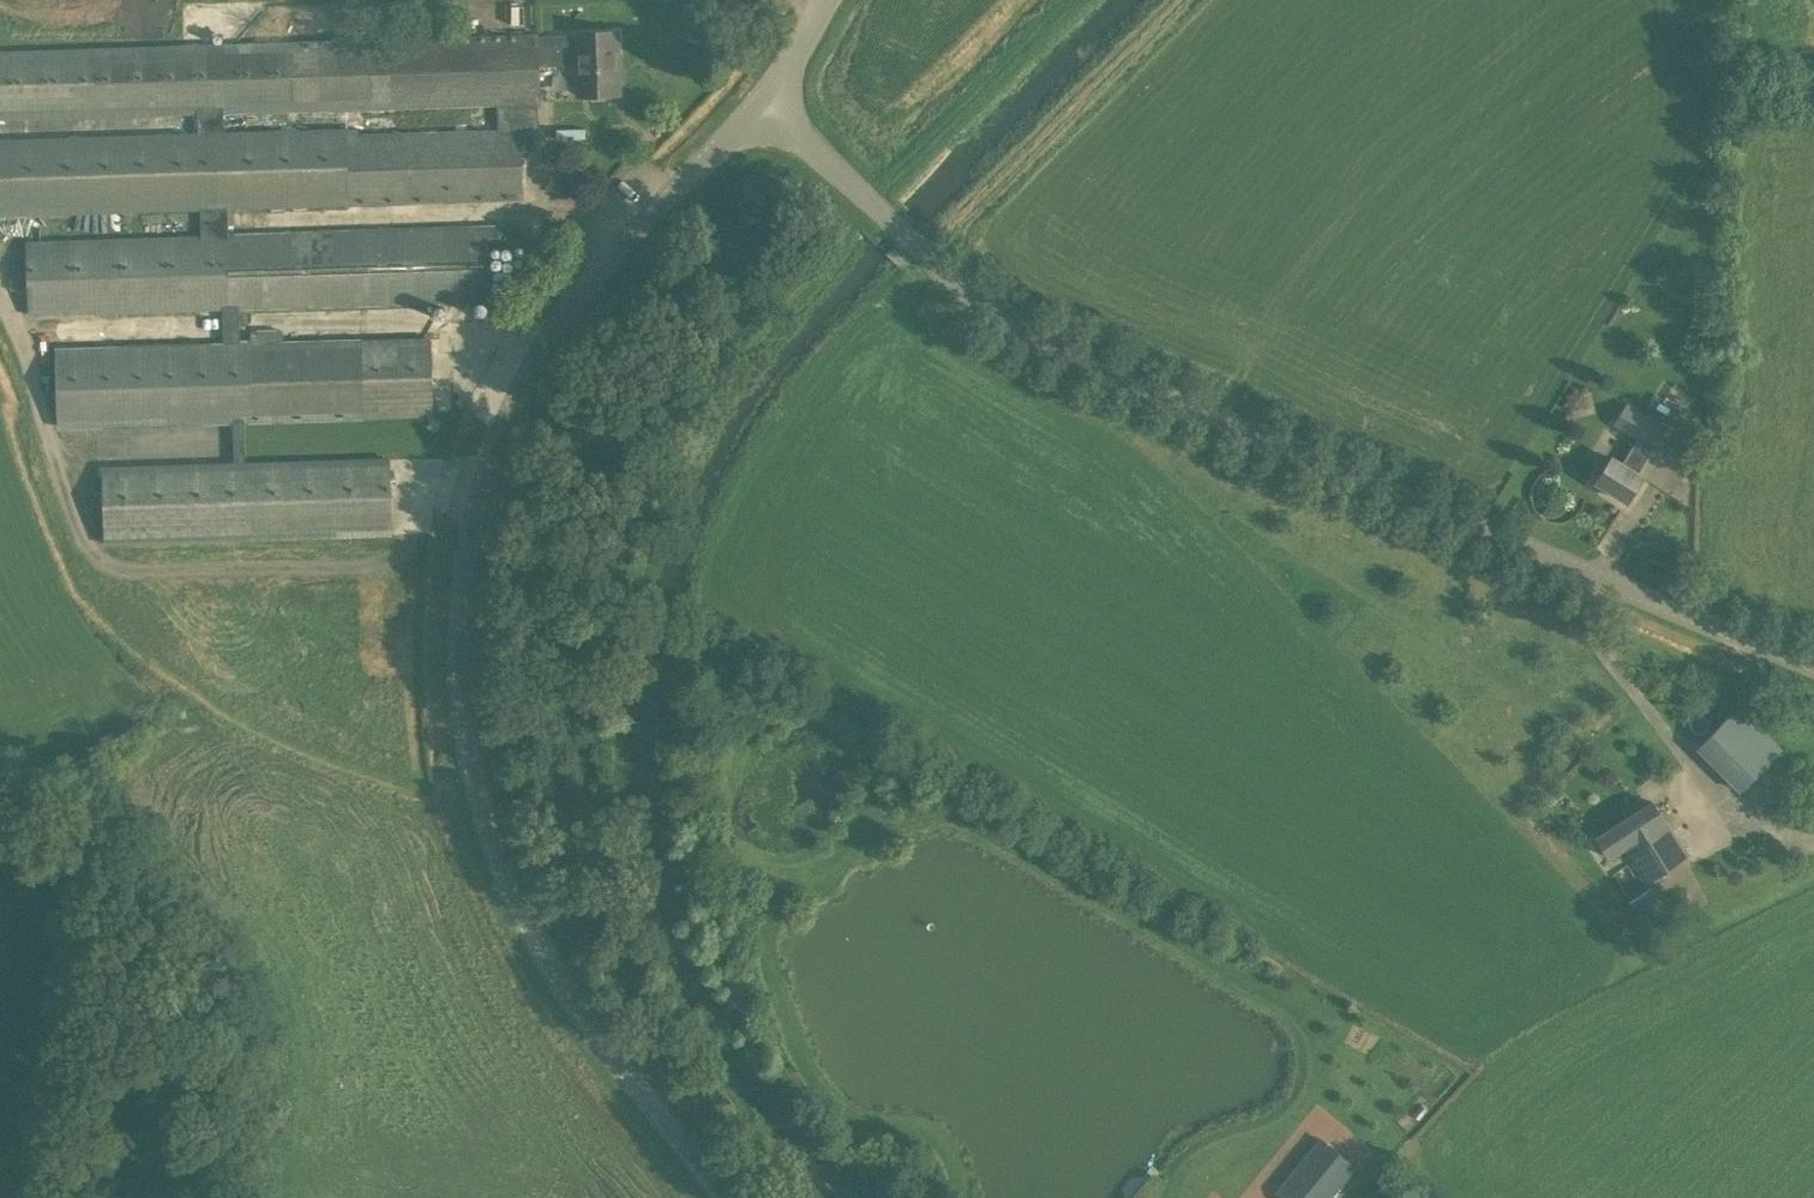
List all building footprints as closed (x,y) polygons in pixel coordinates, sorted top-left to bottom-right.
[(199,205),(200,238),(33,245),(36,316),(221,309),(222,345),(55,351),(58,430),(232,424),(233,467),(102,472),(104,547),(391,537),(388,462),(244,467),(243,424),(431,417),(428,342),(361,344),(361,340),(281,343),(280,330),(256,331),(256,336),(249,336),(249,339),(239,340),(238,308),(490,300),(491,251),(505,251),(506,228),(491,228),(226,237),(225,205),(521,196),(521,131),(537,130),(537,103),(540,103),(538,67),(576,66),(577,96),(620,94),(618,31),(575,32),(575,35),(536,37),(536,34),(0,50),(0,117),(196,113),(197,131),(0,137),(0,212),(199,205)] [(1657,454),(1673,429),(1646,412),(1628,401),(1614,422),(1638,437),(1624,460),(1614,453),(1596,483),(1626,502),(1644,473),(1640,470),(1653,451),(1657,454)] [(1782,749),(1738,705),(1697,748),(1740,792),(1782,749)] [(1596,839),(1608,857),(1623,847),(1645,882),(1687,856),(1652,802),(1596,839)] [(1664,913),(1648,890),(1630,902),(1645,925),(1664,913)] [(1276,1192),(1283,1197),(1330,1197),(1355,1168),(1320,1139),(1276,1192)]
